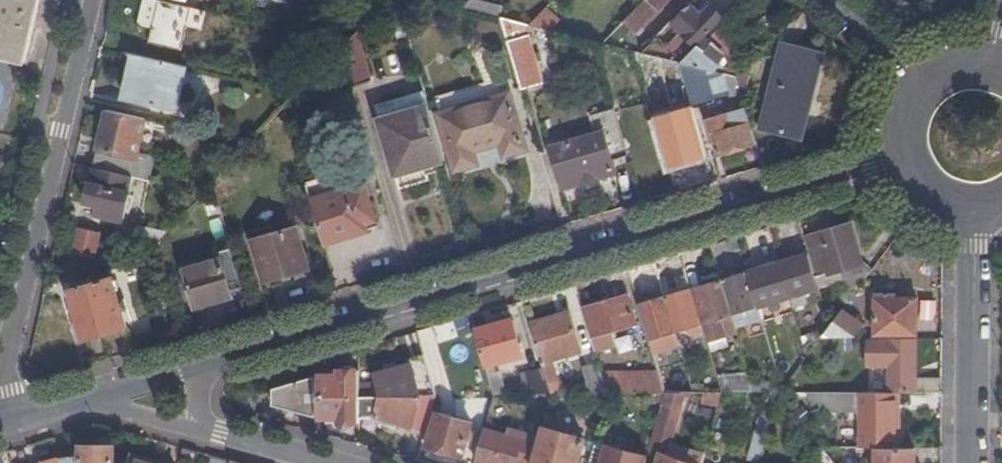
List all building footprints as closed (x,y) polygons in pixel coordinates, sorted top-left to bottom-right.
[(25,61),(39,0),(1,0),(0,0),(0,56),(25,61)] [(461,9),(500,19),(503,8),(472,0),(471,0),(461,9)] [(625,22),(635,33),(641,26),(657,10),(660,12),(671,0),(646,0),(625,22)] [(672,22),(698,47),(724,20),(710,7),(702,16),(690,4),(672,22)] [(545,10),(529,26),(548,32),(558,22),(545,10)] [(502,21),(517,72),(536,66),(526,26),(502,21)] [(603,46),(636,54),(641,55),(655,40),(641,26),(635,33),(625,22),(603,46)] [(681,65),(701,70),(720,74),(723,69),(719,67),(725,56),(731,62),(742,51),(720,30),(710,41),(714,45),(707,54),(698,47),(681,65)] [(346,42),(339,49),(350,87),(367,83),(353,35),(346,42)] [(806,104),(812,105),(824,53),(781,42),(758,131),(797,140),(806,104)] [(175,110),(185,67),(133,55),(128,80),(132,81),(128,99),(175,110)] [(665,111),(692,104),(681,65),(649,57),(665,111)] [(681,65),(692,104),(709,99),(701,70),(681,65)] [(719,153),(756,143),(736,78),(723,75),(733,113),(714,119),(719,134),(713,135),(719,153)] [(524,149),(503,80),(434,101),(454,170),(475,164),(471,152),(500,142),(504,155),(524,149)] [(803,141),(812,105),(806,104),(797,140),(803,141)] [(442,160),(426,105),(377,119),(397,188),(426,180),(422,166),(442,160)] [(107,111),(93,169),(132,178),(149,182),(155,158),(138,154),(146,120),(107,111)] [(656,125),(662,144),(688,137),(681,115),(655,122),(656,125)] [(562,180),(608,166),(610,165),(600,134),(550,148),(560,181),(562,180)] [(611,175),(608,166),(562,180),(565,188),(611,175)] [(132,178),(93,169),(85,203),(99,206),(97,216),(123,223),(125,212),(130,213),(131,207),(127,205),(132,178)] [(311,201),(335,194),(329,176),(306,183),(311,201)] [(311,201),(324,246),(358,236),(355,229),(365,227),(375,224),(364,186),(335,194),(311,201)] [(804,239),(809,256),(816,279),(839,272),(843,283),(849,302),(870,273),(861,266),(850,225),(804,239)] [(79,227),(74,252),(93,257),(99,232),(79,227)] [(309,268),(296,227),(253,239),(266,281),(309,268)] [(358,236),(367,233),(365,227),(355,229),(358,236)] [(157,233),(136,228),(133,240),(154,245),(157,233)] [(221,261),(186,270),(190,285),(193,294),(197,309),(233,298),(231,292),(244,289),(232,248),(219,252),(221,261)] [(809,256),(779,265),(790,299),(793,310),(809,306),(805,295),(819,291),(819,290),(816,279),(809,256)] [(779,265),(747,275),(757,309),(790,299),(779,265)] [(680,294),(665,298),(675,333),(690,329),(692,335),(703,331),(691,291),(684,269),(673,272),(680,294)] [(839,272),(816,279),(819,290),(843,283),(839,272)] [(747,275),(723,282),(733,316),(757,309),(747,275)] [(266,281),(267,287),(283,282),(282,277),(266,281)] [(127,329),(112,278),(70,290),(76,311),(78,320),(84,342),(127,329)] [(723,282),(691,291),(703,331),(706,341),(724,336),(719,321),(733,316),(723,282)] [(190,285),(182,288),(184,297),(193,294),(190,285)] [(636,327),(627,297),(584,309),(593,340),(611,334),(612,339),(619,338),(617,332),(636,327)] [(665,298),(638,306),(649,340),(675,333),(665,298)] [(916,299),(876,300),(876,336),(917,336),(916,299)] [(865,325),(844,309),(830,328),(821,340),(856,339),(865,325)] [(76,311),(70,313),(72,322),(78,320),(76,311)] [(542,370),(550,396),(560,396),(551,362),(579,354),(569,315),(529,326),(542,370)] [(473,332),(493,397),(511,397),(511,389),(498,388),(492,366),(522,357),(511,321),(473,332)] [(690,329),(675,333),(677,339),(692,335),(690,329)] [(819,342),(821,340),(818,333),(802,339),(807,354),(819,342)] [(911,388),(911,379),(912,342),(872,342),(872,364),(885,364),(885,359),(895,359),(895,388),(911,388)] [(590,396),(607,396),(604,384),(599,365),(583,370),(590,396)] [(380,398),(436,398),(428,368),(399,373),(389,374),(374,377),(377,388),(380,398)] [(525,396),(550,396),(542,370),(520,377),(525,396)] [(320,398),(360,398),(360,387),(359,372),(339,372),(339,377),(320,377),(320,398)] [(725,392),(752,389),(750,372),(723,375),(725,392)] [(273,407),(315,418),(315,398),(315,378),(273,390),(273,407)] [(941,394),(941,379),(911,379),(911,388),(911,395),(941,394)] [(691,388),(693,395),(722,395),(718,380),(691,388)] [(604,384),(607,396),(634,396),(631,384),(604,384)] [(856,384),(856,395),(876,395),(876,384),(856,384)] [(360,398),(380,398),(377,388),(360,387),(360,398)] [(668,458),(684,395),(665,396),(664,396),(661,407),(663,407),(651,454),(659,456),(657,462),(685,462),(668,458)] [(888,414),(887,395),(876,395),(856,395),(825,395),(825,412),(860,413),(860,450),(876,450),(895,449),(895,414),(888,414)] [(360,424),(360,419),(360,398),(320,398),(320,419),(340,419),(340,424),(360,424)] [(373,419),(426,433),(436,398),(380,398),(360,398),(360,419),(373,419)] [(588,413),(573,401),(561,417),(576,429),(588,413)] [(461,458),(470,424),(436,414),(427,449),(461,458)] [(584,441),(541,430),(538,440),(531,462),(578,462),(584,441)] [(538,440),(507,431),(505,438),(483,432),(474,462),(476,462),(531,462),(538,440)] [(758,452),(763,454),(768,437),(757,434),(753,446),(759,447),(758,452)] [(594,445),(587,443),(582,458),(590,460),(594,445)] [(647,459),(606,447),(606,448),(594,445),(590,460),(589,462),(646,462),(647,459)] [(58,459),(60,462),(113,462),(112,447),(79,447),(79,457),(58,459)] [(915,449),(895,449),(876,450),(876,462),(915,462),(915,449)] [(821,451),(831,462),(841,462),(841,450),(821,451)]
